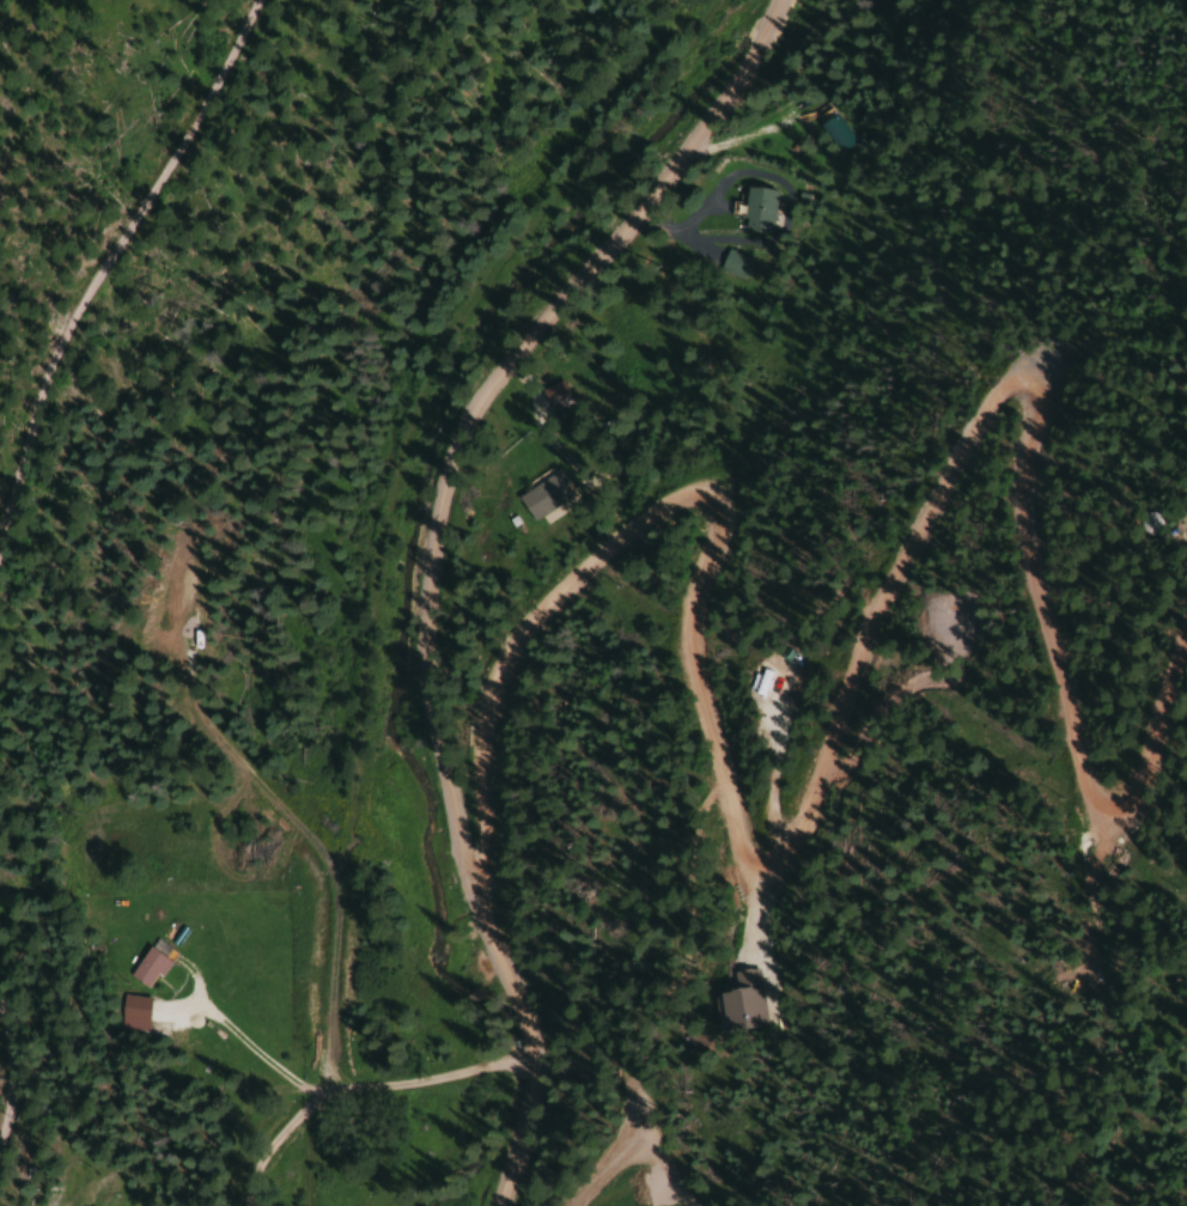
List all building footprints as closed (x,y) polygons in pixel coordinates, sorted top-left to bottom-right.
[(852,144),(838,114),(821,122),(834,152),(852,144)] [(772,232),(773,188),(744,188),(742,231),(772,232)] [(742,281),(752,260),(727,249),(717,270),(742,281)] [(514,498),(529,522),(570,496),(555,472),(514,498)] [(125,976),(147,990),(168,958),(163,955),(167,949),(157,943),(152,950),(145,946),(125,976)] [(765,1025),(759,967),(732,970),(734,989),(715,991),(719,1030),(765,1025)] [(33,1196),(23,1196),(23,1205),(33,1205),(33,1196)]
